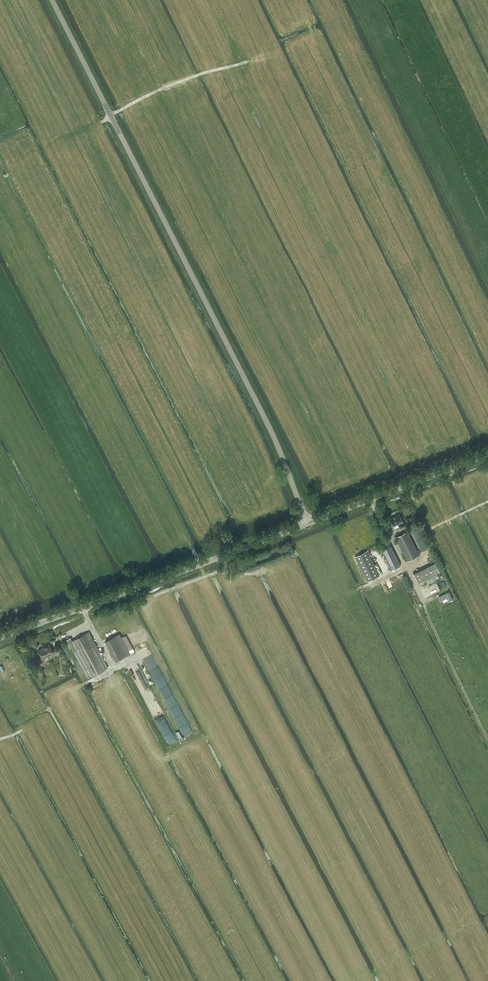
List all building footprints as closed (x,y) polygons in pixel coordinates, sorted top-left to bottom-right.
[(401,528),(406,525),(404,522),(403,522),(399,514),(390,519),(393,526),(399,523),(400,524),(399,524),(401,528)] [(407,561),(420,555),(408,531),(395,537),(407,561)] [(390,545),(381,550),(391,569),(400,565),(390,545)] [(355,557),(367,581),(379,575),(369,555),(370,554),(368,550),(355,557)] [(451,596),(449,592),(440,596),(442,600),(447,598),(449,601),(452,599),(451,596)] [(88,678),(108,667),(89,632),(69,642),(88,678)] [(116,661),(130,653),(119,634),(105,641),(116,661)] [(44,647),(48,656),(54,653),(54,654),(58,652),(56,648),(52,650),(49,644),(44,647)] [(43,659),(48,656),(44,647),(39,650),(42,655),(38,657),(40,661),(44,659),(43,659)]
